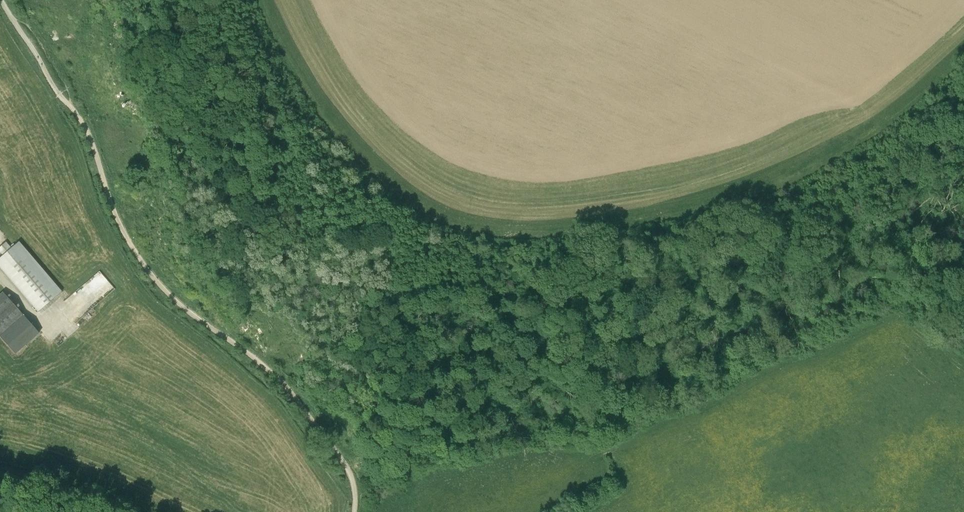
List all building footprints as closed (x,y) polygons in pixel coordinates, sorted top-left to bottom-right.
[(58,295),(61,291),(18,241),(10,248),(5,242),(0,246),(0,251),(3,254),(0,257),(0,267),(38,311),(58,295)] [(13,354),(39,332),(3,292),(0,294),(0,339),(13,354)]
